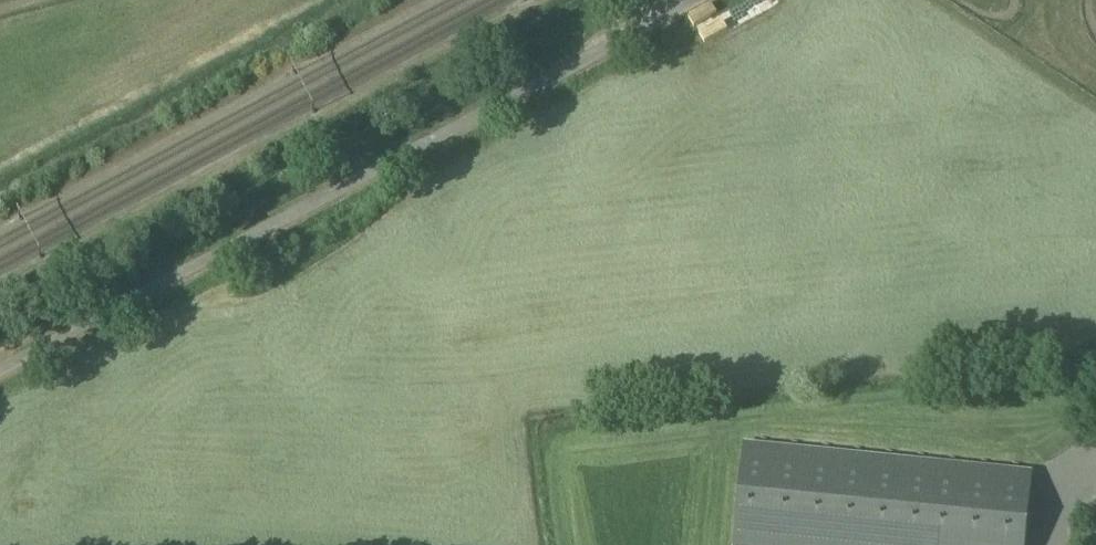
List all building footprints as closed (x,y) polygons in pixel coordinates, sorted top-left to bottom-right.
[(745,443),(735,544),(1024,544),(1032,472),(745,443)]
